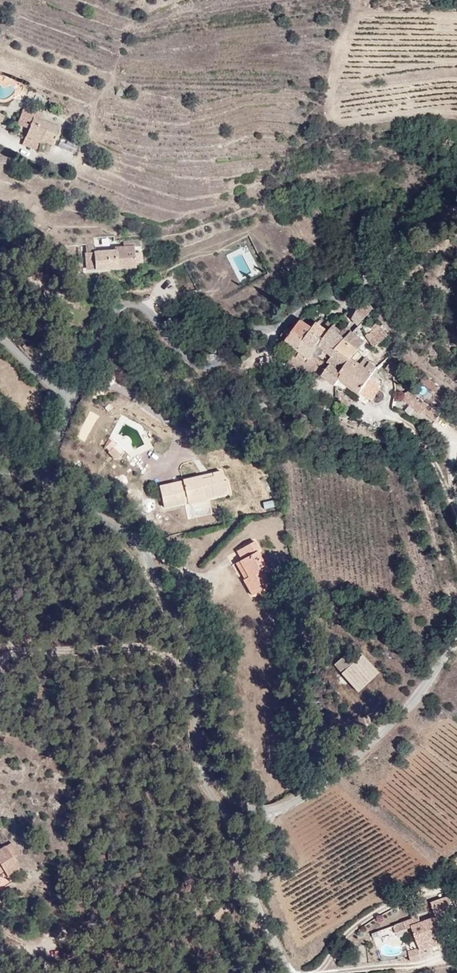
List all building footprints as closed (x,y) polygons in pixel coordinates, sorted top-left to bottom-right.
[(60,132),(42,126),(45,116),(35,112),(34,116),(21,112),(14,131),(28,136),(27,140),(43,146),(43,147),(54,151),(60,132)] [(39,157),(43,147),(43,146),(27,140),(23,151),(39,157)] [(57,149),(76,153),(78,144),(59,140),(57,149)] [(142,266),(141,254),(134,255),(134,249),(140,248),(140,244),(125,245),(126,250),(115,251),(116,253),(88,256),(88,264),(96,263),(96,272),(136,270),(137,266),(142,266)] [(246,244),(226,254),(239,281),(259,271),(246,244)] [(96,272),(96,263),(88,264),(89,272),(96,272)] [(362,283),(352,274),(344,282),(354,291),(362,283)] [(366,317),(370,313),(366,307),(359,312),(354,321),(361,327),(368,319),(366,317)] [(318,325),(319,323),(309,316),(303,323),(313,331),(318,325)] [(175,327),(168,321),(165,325),(170,331),(175,327)] [(298,351),(313,331),(303,323),(295,332),(289,328),(281,339),(298,351)] [(330,333),(318,325),(313,331),(310,335),(323,343),(330,333)] [(365,334),(361,327),(354,335),(360,340),(365,334)] [(347,329),(340,336),(346,341),(352,333),(347,329)] [(328,364),(346,341),(340,336),(333,330),(330,333),(323,343),(310,335),(298,351),(288,365),(299,371),(301,368),(306,371),(315,359),(326,367),(328,364)] [(83,342),(86,334),(75,331),(72,339),(83,342)] [(354,360),(365,344),(354,335),(352,333),(346,341),(328,364),(330,366),(322,379),(336,387),(354,360)] [(318,378),(326,367),(315,359),(306,371),(318,378)] [(371,381),(378,369),(370,364),(366,369),(354,360),(340,380),(362,396),(372,404),(382,390),(371,381)] [(409,377),(391,365),(387,372),(404,383),(409,377)] [(442,391),(425,379),(421,386),(437,397),(442,391)] [(362,396),(340,380),(336,387),(356,403),(362,396)] [(441,417),(410,392),(403,402),(423,418),(425,415),(436,424),(441,417)] [(229,496),(224,470),(154,486),(157,513),(229,496)] [(273,499),(262,501),(264,509),(275,507),(273,499)] [(269,587),(258,539),(223,561),(240,602),(269,587)] [(355,647),(333,667),(357,693),(379,672),(355,647)] [(27,873),(6,841),(0,845),(0,884),(27,873)] [(424,949),(453,942),(445,916),(402,920),(424,949)] [(409,961),(420,960),(419,949),(408,950),(409,961)]
